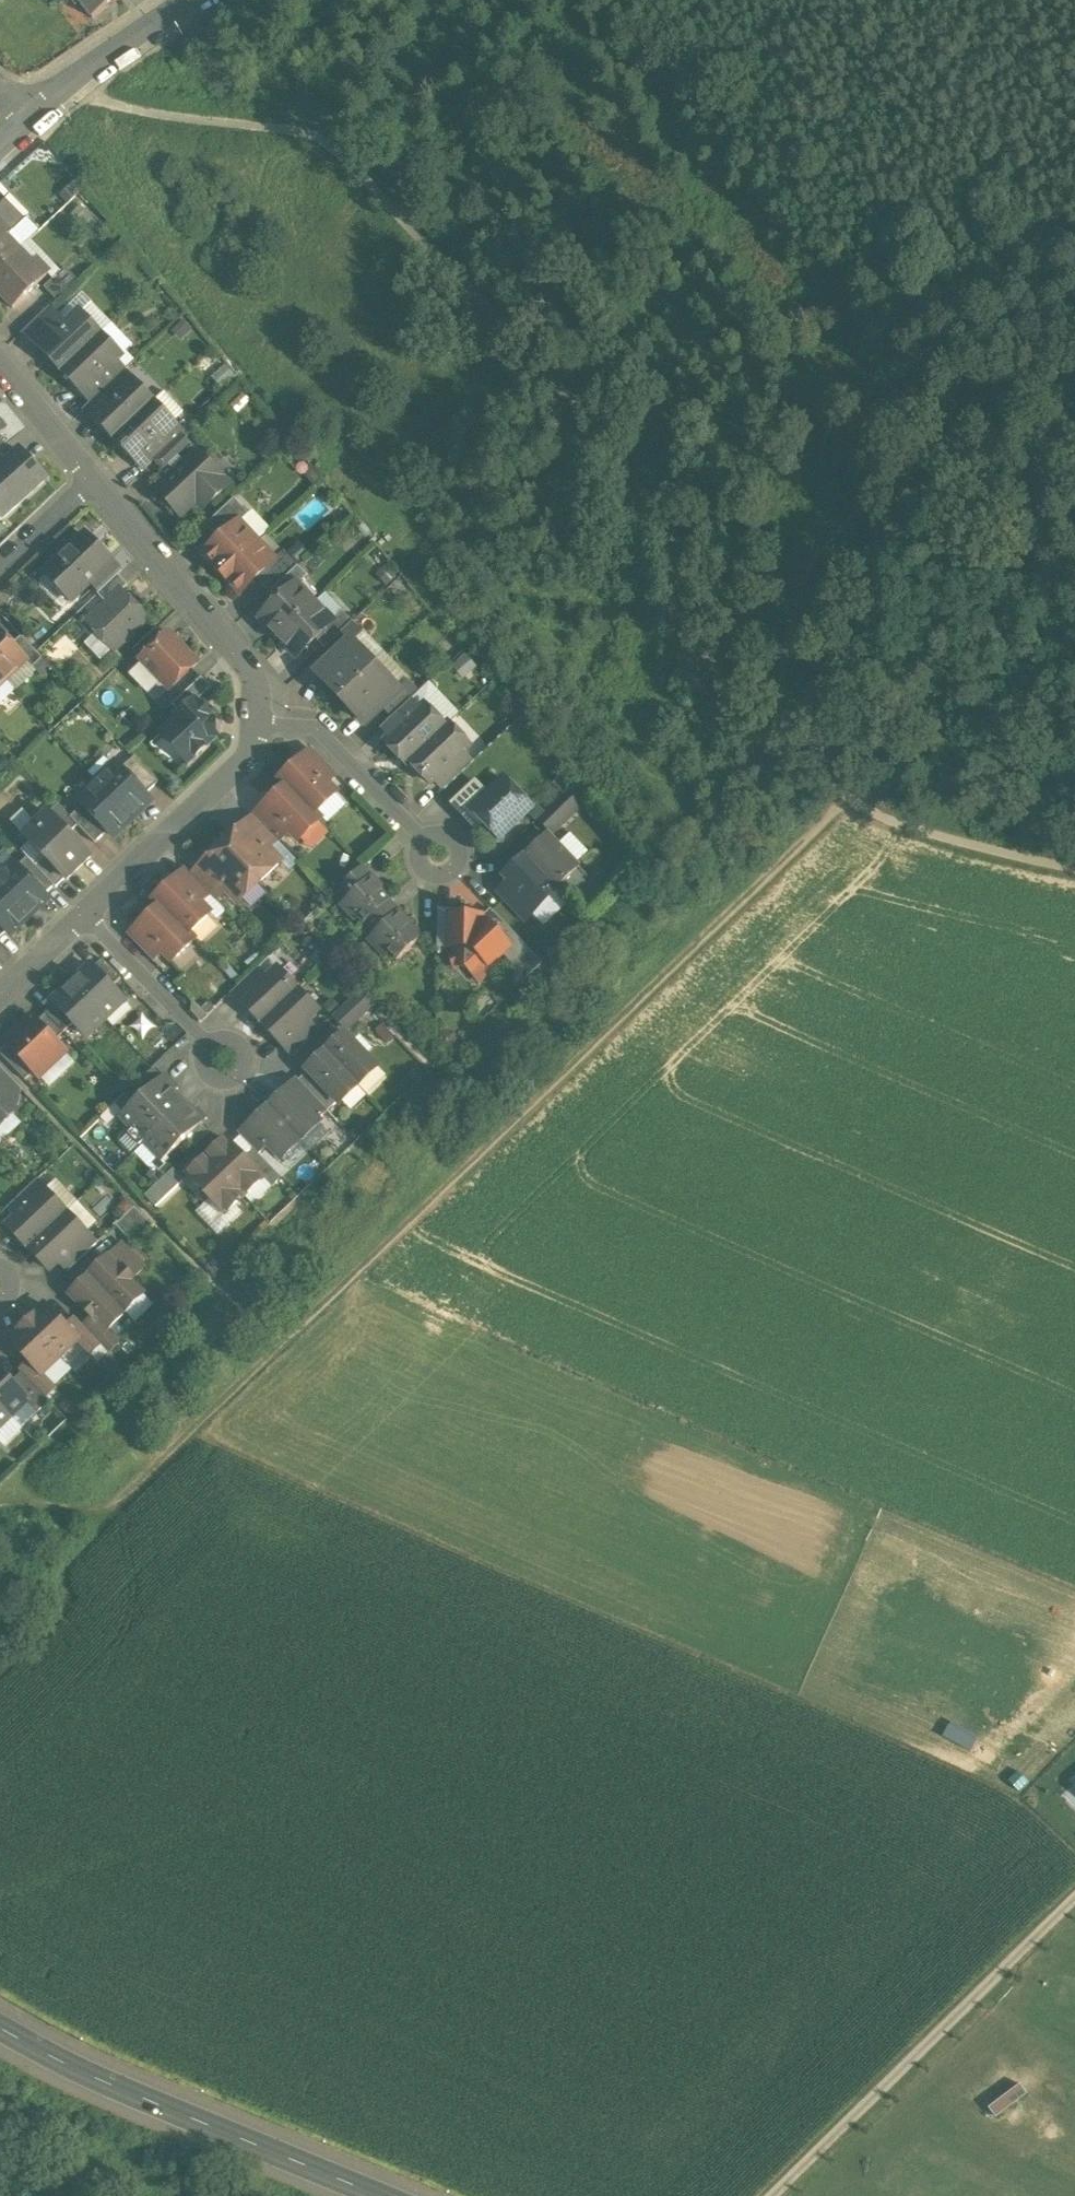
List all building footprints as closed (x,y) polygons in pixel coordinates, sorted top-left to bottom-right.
[(93,20),(116,0),(76,0),(93,20)] [(0,205),(0,222),(11,234),(25,220),(6,200),(0,205)] [(19,252),(7,239),(12,235),(11,234),(0,222),(0,270),(19,252)] [(0,270),(0,295),(13,309),(50,274),(36,260),(31,264),(19,252),(0,270)] [(66,268),(45,288),(57,301),(78,281),(66,268)] [(68,327),(50,308),(26,330),(44,350),(68,327)] [(44,350),(43,351),(63,372),(101,336),(81,315),(68,327),(44,350)] [(101,336),(63,372),(83,393),(85,392),(115,362),(121,356),(101,336)] [(115,362),(85,392),(94,401),(119,377),(125,372),(115,362)] [(119,377),(94,401),(87,407),(97,417),(128,387),(119,377)] [(97,417),(95,419),(115,440),(154,403),(133,382),(128,387),(97,417)] [(154,403),(115,440),(135,461),(137,459),(174,424),(154,403)] [(174,424),(137,459),(146,469),(183,434),(174,424)] [(191,444),(183,435),(176,441),(185,450),(191,444)] [(176,441),(155,462),(163,471),(185,450),(176,441)] [(0,468),(0,515),(3,519),(46,479),(20,450),(6,463),(0,468)] [(198,451),(156,492),(181,518),(205,495),(212,503),(231,485),(198,451)] [(234,499),(206,526),(220,541),(239,522),(240,523),(249,515),(234,499)] [(240,523),(239,522),(220,541),(204,556),(223,575),(257,542),(240,523)] [(84,536),(59,559),(64,564),(49,578),(72,602),(92,583),(111,564),(110,562),(84,536)] [(275,560),(257,542),(223,575),(241,594),(257,579),(276,561),(275,560)] [(284,551),(275,560),(276,561),(257,579),(270,593),(298,566),(284,551)] [(111,564),(92,583),(101,592),(118,576),(122,572),(111,561),(110,562),(111,564)] [(298,566),(270,593),(279,602),(297,584),(298,585),(308,576),(298,566)] [(101,592),(98,595),(107,604),(121,591),(122,592),(128,586),(118,576),(101,592)] [(279,602),(261,620),(279,639),(315,603),(298,585),(297,584),(279,602)] [(122,592),(121,591),(107,604),(88,623),(97,633),(113,650),(115,652),(125,642),(128,641),(132,638),(132,635),(148,620),(122,592)] [(315,603),(279,639),(297,658),(316,639),(334,622),(333,621),(315,603)] [(342,612),(333,621),(334,622),(316,639),(325,649),(352,622),(342,612)] [(325,649),(334,658),(350,643),(351,644),(363,633),(353,623),(325,649)] [(157,629),(133,652),(143,661),(166,638),(157,629)] [(0,633),(0,674),(6,680),(26,661),(27,660),(12,645),(0,633)] [(97,633),(85,644),(101,661),(113,650),(97,633)] [(196,664),(169,635),(166,638),(143,661),(163,682),(169,676),(176,683),(196,664)] [(42,658),(22,636),(12,645),(27,660),(26,661),(32,668),(42,658)] [(334,658),(318,674),(343,699),(374,668),(351,644),(350,643),(334,658)] [(398,693),(374,668),(343,699),(367,724),(383,709),(399,694),(398,693)] [(202,679),(173,706),(181,715),(196,701),(197,702),(211,689),(202,679)] [(410,681),(398,693),(399,694),(383,709),(392,718),(410,701),(420,692),(410,681)] [(181,715),(175,721),(176,722),(161,736),(189,765),(216,739),(216,721),(197,702),(196,701),(181,715)] [(392,718),(382,728),(391,738),(419,711),(410,701),(392,718)] [(391,738),(385,743),(407,765),(410,763),(410,762),(446,727),(445,727),(425,706),(419,711),(391,738)] [(446,727),(410,762),(410,763),(431,784),(435,780),(462,753),(470,746),(448,724),(445,727),(446,727)] [(189,765),(161,736),(152,745),(179,774),(189,765)] [(337,775),(314,751),(305,760),(328,784),(337,775)] [(462,753),(435,780),(444,790),(471,763),(462,753)] [(305,760),(303,758),(280,780),(286,786),(287,785),(315,815),(315,814),(337,793),(328,784),(305,760)] [(158,784),(135,759),(122,770),(146,796),(158,784)] [(122,770),(117,766),(98,784),(132,819),(151,801),(146,796),(122,770)] [(487,796),(472,810),(485,823),(499,839),(530,809),(503,781),(487,796)] [(475,782),(452,805),(477,831),(485,823),(472,810),(487,796),(475,782)] [(98,784),(79,802),(84,807),(108,832),(113,837),(132,819),(98,784)] [(286,786),(265,807),(267,809),(290,833),(299,842),(321,820),(315,814),(315,815),(287,785),(286,786)] [(568,792),(540,820),(552,833),(581,805),(568,792)] [(71,819),(58,806),(49,814),(69,835),(78,827),(71,819)] [(84,807),(71,819),(78,827),(95,844),(108,832),(84,807)] [(290,833),(267,809),(257,818),(280,842),(290,833)] [(49,814),(48,814),(25,837),(45,858),(66,880),(67,881),(91,858),(69,835),(49,814)] [(257,818),(256,817),(246,826),(270,851),(280,842),(257,818)] [(245,826),(224,846),(260,884),(281,863),(270,851),(246,826),(245,826)] [(580,868),(547,835),(525,856),(526,856),(558,889),(580,868)] [(224,846),(202,866),(203,867),(227,893),(239,904),(260,884),(224,846)] [(558,889),(526,856),(504,877),(509,883),(536,911),(558,890),(558,889)] [(66,880),(45,858),(35,867),(55,887),(56,889),(66,880)] [(35,867),(27,859),(18,868),(45,896),(55,887),(35,867)] [(15,865),(0,879),(0,887),(29,917),(48,899),(45,896),(18,868),(15,865)] [(203,867),(193,877),(210,895),(217,902),(227,893),(203,867)] [(361,869),(342,888),(351,897),(370,878),(361,869)] [(193,877),(188,872),(179,881),(201,904),(210,895),(193,877)] [(351,897),(342,906),(356,921),(360,917),(367,924),(388,903),(391,901),(375,884),(377,882),(372,877),(351,897)] [(179,881),(177,879),(154,901),(160,907),(160,906),(189,936),(189,935),(211,915),(201,904),(179,881)] [(264,883),(242,903),(249,910),(271,890),(264,883)] [(536,911),(509,883),(499,893),(526,920),(536,911)] [(7,932),(10,935),(29,917),(0,887),(0,925),(7,932)] [(388,903),(367,924),(376,933),(397,913),(388,903)] [(160,907),(138,928),(162,953),(173,963),(195,941),(189,935),(189,936),(160,906),(160,907)] [(376,933),(369,941),(384,956),(388,952),(397,961),(421,938),(403,918),(404,917),(399,911),(376,933)] [(520,940),(493,912),(484,920),(509,946),(508,947),(511,950),(520,940)] [(481,918),(451,918),(450,948),(453,948),(453,957),(451,958),(455,969),(458,968),(467,968),(471,972),(484,961),(489,966),(503,952),(508,947),(509,946),(484,920),(481,918)] [(162,953),(141,930),(131,939),(153,962),(162,953)] [(520,940),(511,950),(508,947),(503,952),(517,966),(521,961),(524,964),(523,981),(524,982),(543,964),(520,940)] [(121,979),(103,960),(93,969),(112,988),(121,979)] [(91,967),(80,977),(82,979),(75,985),(73,984),(72,985),(105,1020),(124,1001),(112,988),(93,969),(91,967)] [(258,968),(233,992),(244,1003),(269,979),(258,968)] [(244,1003),(243,1004),(262,1025),(298,990),(279,969),(269,979),(244,1003)] [(73,988),(66,994),(64,993),(53,1003),(56,1006),(74,1024),(87,1038),(105,1020),(72,985),(71,986),(73,988)] [(298,990),(262,1025),(282,1045),(308,1020),(318,1010),(298,990)] [(361,994),(337,1016),(349,1029),(373,1006),(361,994)] [(74,1024),(56,1006),(46,1015),(64,1033),(74,1024)] [(64,1033),(46,1015),(37,1024),(55,1042),(64,1033)] [(32,1018),(7,1043),(35,1072),(40,1077),(65,1053),(55,1042),(37,1024),(32,1018)] [(308,1020),(283,1044),(294,1055),(319,1031),(308,1020)] [(378,1068),(344,1034),(326,1052),(359,1087),(378,1068)] [(8,1044),(0,1051),(0,1055),(25,1081),(35,1072),(8,1044)] [(359,1087),(326,1052),(307,1070),(308,1072),(326,1090),(338,1102),(340,1105),(359,1087)] [(0,1067),(0,1087),(11,1098),(21,1089),(0,1067)] [(326,1090),(308,1072),(299,1081),(316,1099),(326,1090)] [(165,1076),(147,1093),(155,1102),(169,1089),(170,1089),(174,1085),(165,1076)] [(316,1099),(299,1081),(289,1090),(318,1120),(328,1111),(316,1099)] [(0,1116),(15,1117),(15,1102),(11,1098),(0,1087),(0,1117),(0,1116)] [(288,1088),(268,1107),(301,1141),(321,1123),(318,1120),(289,1090),(288,1088)] [(124,1115),(121,1118),(146,1144),(186,1106),(170,1089),(169,1089),(155,1102),(147,1093),(124,1115)] [(326,1090),(316,1099),(328,1111),(338,1102),(326,1090)] [(134,1106),(125,1096),(115,1105),(124,1115),(134,1106)] [(186,1106),(146,1144),(163,1162),(203,1124),(186,1106)] [(268,1107),(249,1126),(250,1128),(269,1147),(282,1160),(301,1141),(268,1107)] [(269,1147),(250,1128),(241,1137),(254,1150),(259,1155),(269,1147)] [(227,1141),(208,1159),(244,1197),(262,1179),(263,1179),(245,1160),(227,1141)] [(259,1155),(254,1150),(245,1160),(263,1179),(262,1179),(271,1188),(281,1178),(259,1155)] [(208,1159),(189,1177),(225,1215),(244,1197),(208,1159)] [(157,1168),(148,1177),(157,1186),(166,1177),(157,1168)] [(157,1186),(146,1197),(156,1208),(183,1182),(173,1171),(157,1186)] [(36,1181),(8,1208),(17,1218),(45,1191),(36,1181)] [(17,1218),(8,1227),(29,1249),(67,1213),(45,1191),(17,1218)] [(153,1227),(135,1208),(116,1226),(134,1245),(153,1227)] [(67,1213),(29,1249),(50,1271),(60,1262),(88,1235),(67,1213)] [(88,1235),(60,1262),(69,1271),(97,1244),(88,1235)] [(144,1268),(122,1245),(108,1258),(120,1270),(123,1267),(134,1278),(144,1268)] [(108,1258),(89,1276),(90,1277),(90,1276),(125,1313),(144,1295),(131,1281),(134,1278),(123,1267),(120,1270),(108,1258)] [(125,1313),(90,1276),(90,1277),(71,1295),(92,1317),(107,1332),(107,1331),(126,1313),(125,1313)] [(65,1326),(45,1306),(27,1323),(59,1357),(77,1341),(78,1340),(65,1326)] [(83,1326),(74,1317),(65,1326),(78,1340),(77,1341),(91,1356),(102,1346),(83,1326)] [(107,1332),(92,1317),(83,1326),(102,1346),(110,1354),(120,1344),(107,1331),(107,1332)] [(59,1357),(27,1323),(9,1341),(28,1361),(41,1374),(42,1373),(59,1357)] [(42,1373),(41,1374),(28,1361),(19,1370),(23,1374),(47,1398),(57,1388),(42,1373)] [(0,1372),(0,1405),(10,1416),(26,1401),(27,1400),(12,1384),(0,1372)] [(48,1402),(23,1374),(12,1384),(27,1400),(26,1401),(37,1412),(48,1402)] [(10,1416),(0,1405),(0,1426),(10,1416)] [(1062,1787),(1074,1807),(1074,1778),(1062,1787)]
